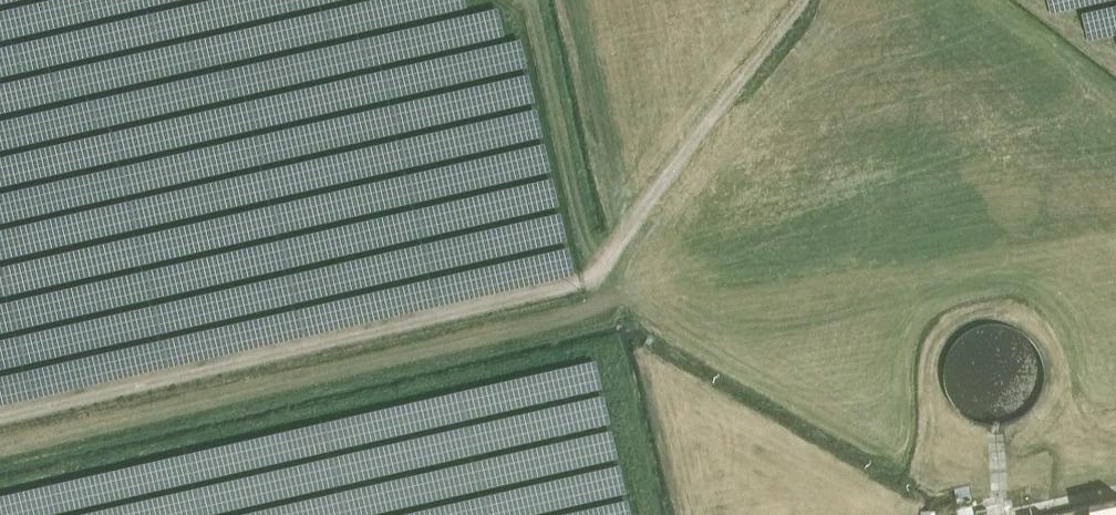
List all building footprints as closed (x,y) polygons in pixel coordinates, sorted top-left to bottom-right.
[(1030,386),(1039,390),(1055,344),(981,319),(975,338),(962,334),(940,399),(1017,425),(1030,386)] [(1089,505),(1091,514),(1115,514),(1115,499),(1089,505)]
